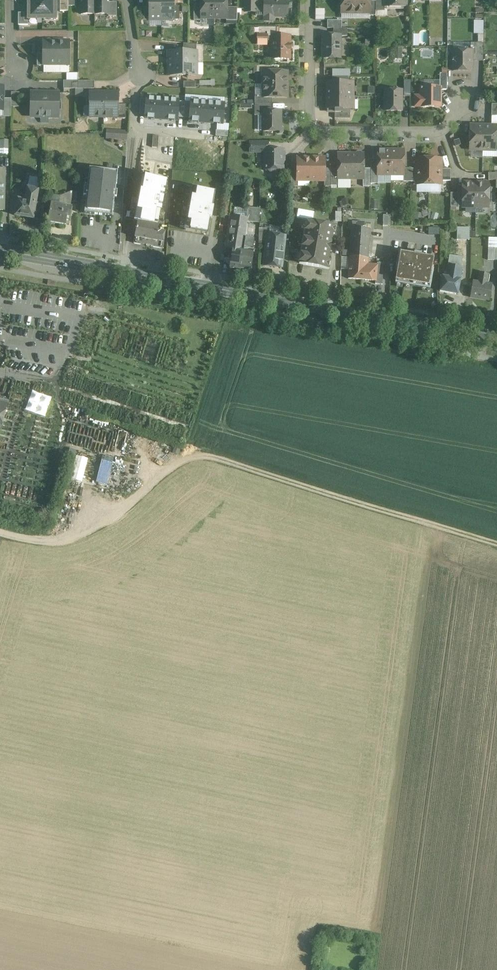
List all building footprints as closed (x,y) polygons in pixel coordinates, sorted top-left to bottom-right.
[(38,18),(42,18),(42,0),(29,0),(29,1),(29,11),(28,11),(28,19),(36,19),(36,18),(38,18)] [(42,18),(48,18),(48,19),(54,19),(56,19),(56,11),(55,11),(55,6),(55,0),(42,0),(42,18)] [(66,11),(68,11),(68,0),(60,0),(60,11),(66,11)] [(81,14),(89,14),(94,14),(94,0),(81,0),(81,14)] [(95,13),(95,14),(108,14),(108,0),(95,0),(95,13)] [(149,7),(149,20),(161,20),(161,0),(149,0),(149,7)] [(161,20),(172,20),(173,20),(173,0),(161,0),(161,20)] [(201,10),(201,18),(214,18),(214,0),(201,0),(201,10)] [(214,18),(226,18),(227,18),(227,0),(214,0),(214,18)] [(245,12),(255,12),(256,0),(245,0),(245,12)] [(285,0),(280,0),(272,0),(265,0),(264,0),(256,0),(255,16),(264,16),(265,15),(274,15),(274,16),(287,16),(287,15),(287,1),(285,0)] [(341,0),(341,13),(355,13),(355,0),(341,0)] [(355,0),(355,13),(369,13),(369,0),(355,0)] [(375,1),(375,11),(384,11),(384,7),(385,6),(385,0),(375,0),(375,1)] [(117,16),(117,7),(116,3),(109,3),(109,14),(108,15),(108,16),(117,16)] [(237,8),(235,8),(227,8),(227,18),(226,18),(226,21),(235,21),(236,21),(237,8)] [(316,9),(316,19),(324,19),(325,9),(316,9)] [(18,13),(18,14),(18,25),(28,25),(28,23),(28,21),(24,21),(24,13),(18,13)] [(341,29),(341,23),(341,21),(327,20),(327,27),(327,28),(341,29)] [(474,20),(474,33),(483,34),(484,21),(474,20)] [(265,36),(272,36),(277,36),(277,28),(259,28),(259,33),(259,34),(265,34),(265,36)] [(272,41),(272,48),(272,49),(272,59),(289,59),(289,39),(289,36),(272,36),(265,36),(265,34),(257,34),(257,43),(267,43),(267,41),(272,41)] [(323,36),(323,54),(323,58),(339,58),(339,38),(339,36),(323,36)] [(43,42),(43,59),(43,60),(43,64),(56,64),(56,42),(43,42)] [(56,64),(67,64),(69,64),(69,42),(58,42),(56,42),(56,64)] [(470,51),(473,51),(476,51),(476,61),(482,61),(483,61),(483,43),(470,43),(470,51)] [(196,45),(193,45),(183,44),(183,52),(192,52),(196,52),(196,45)] [(453,51),(453,56),(453,57),(453,65),(452,66),(453,66),(453,71),(471,71),(471,61),(476,61),(476,53),(476,51),(453,51)] [(196,52),(181,52),(168,52),(168,64),(195,64),(196,64),(196,52)] [(196,64),(183,64),(168,64),(168,76),(196,76),(196,64)] [(263,72),(263,81),(263,85),(287,85),(287,72),(263,72)] [(350,83),(346,83),(327,83),(327,96),(347,97),(350,96),(350,83)] [(287,85),(273,85),(263,85),(263,98),(284,98),(287,98),(287,85)] [(440,107),(440,105),(440,88),(422,88),(421,91),(419,93),(419,96),(420,97),(421,99),(421,107),(440,107)] [(401,111),(401,96),(401,91),(385,91),(384,111),(385,111),(401,111)] [(11,107),(17,107),(19,107),(19,93),(12,93),(11,93),(11,107)] [(44,122),(45,97),(45,93),(31,93),(31,115),(31,117),(40,117),(40,122),(44,122)] [(45,93),(45,107),(45,122),(48,122),(49,117),(59,117),(59,95),(59,94),(45,93)] [(90,93),(90,100),(90,101),(90,117),(103,117),(104,96),(103,93),(90,93)] [(104,117),(111,117),(117,117),(118,93),(105,93),(104,93),(104,117)] [(327,96),(327,103),(327,104),(327,109),(331,109),(331,112),(350,113),(350,109),(351,101),(350,97),(327,96)] [(146,99),(140,99),(139,115),(144,115),(144,118),(161,120),(163,98),(146,97),(146,99)] [(180,100),(163,98),(161,120),(178,121),(178,118),(183,119),(185,102),(180,102),(180,100)] [(11,99),(4,99),(3,99),(3,111),(3,117),(9,117),(11,117),(11,99)] [(190,103),(185,102),(183,119),(189,119),(189,122),(205,123),(207,102),(191,100),(190,103)] [(225,103),(207,102),(205,123),(223,125),(225,103)] [(271,104),(262,104),(261,104),(254,104),(254,116),(262,116),(263,116),(263,111),(271,111),(271,104)] [(117,119),(121,119),(125,119),(126,105),(118,105),(118,117),(117,117),(117,119)] [(263,132),(271,132),(276,132),(278,134),(281,134),(283,132),(283,129),(281,127),(281,111),(265,111),(263,111),(263,132)] [(482,150),(483,141),(483,126),(470,126),(469,150),(482,150)] [(495,150),(496,130),(496,126),(483,126),(483,150),(495,150)] [(107,131),(107,138),(127,140),(127,132),(108,131),(107,131)] [(250,152),(259,152),(265,152),(265,150),(268,150),(268,142),(253,142),(250,142),(250,152)] [(283,150),(274,150),(265,150),(265,169),(267,169),(270,172),(276,172),(278,172),(280,169),(283,169),(283,150)] [(390,175),(390,157),(390,156),(390,151),(378,151),(377,174),(378,175),(390,175)] [(403,151),(391,151),(391,152),(390,175),(400,175),(403,175),(403,151)] [(338,178),(339,179),(350,178),(350,155),(340,155),(338,155),(338,178)] [(351,179),(359,179),(363,179),(363,155),(353,155),(351,155),(351,179)] [(306,158),(298,158),(297,158),(297,180),(310,180),(311,180),(311,158),(307,158),(306,158)] [(324,180),(324,166),(324,159),(315,159),(314,158),(311,158),(311,179),(311,180),(324,180)] [(428,185),(428,182),(428,181),(428,159),(417,159),(416,184),(417,185),(428,185)] [(440,159),(430,159),(429,159),(428,185),(439,185),(440,185),(440,159)] [(85,214),(112,217),(117,172),(90,169),(85,214)] [(441,169),(441,171),(441,181),(450,181),(450,170),(450,169),(441,169)] [(488,173),(488,180),(496,180),(496,188),(496,173),(488,173)] [(162,211),(167,180),(145,176),(135,221),(138,221),(158,225),(160,210),(162,211)] [(475,207),(475,184),(475,183),(462,183),(462,207),(475,207)] [(475,207),(481,207),(488,207),(488,183),(477,183),(476,183),(475,183),(475,207)] [(183,226),(185,226),(185,231),(208,236),(211,221),(213,222),(217,205),(214,204),(217,190),(193,186),(192,191),(190,191),(183,226)] [(33,219),(37,197),(38,190),(28,188),(26,194),(22,194),(22,196),(19,196),(18,200),(15,216),(33,219)] [(458,193),(457,193),(456,193),(450,193),(450,205),(450,207),(456,207),(458,207),(458,193)] [(53,196),(53,198),(48,222),(65,225),(67,217),(70,217),(72,208),(58,205),(60,197),(53,196)] [(33,218),(33,219),(34,219),(43,220),(44,205),(36,203),(33,218)] [(233,250),(232,257),(230,268),(240,269),(245,239),(247,223),(247,222),(247,217),(248,209),(247,209),(234,208),(234,217),(231,217),(226,249),(233,250)] [(248,208),(247,217),(247,222),(259,223),(259,210),(259,209),(248,208)] [(305,265),(323,268),(328,269),(330,260),(328,260),(328,257),(332,234),(334,234),(336,226),(307,220),(307,221),(299,264),(305,265)] [(138,221),(137,228),(137,229),(134,243),(162,248),(165,233),(157,231),(158,225),(138,221)] [(352,228),(351,244),(350,257),(368,259),(370,230),(370,229),(364,229),(364,222),(357,222),(357,228),(352,228)] [(269,231),(259,230),(259,242),(269,244),(269,231)] [(488,260),(496,260),(496,238),(489,238),(488,260)] [(245,239),(244,247),(244,248),(244,249),(252,251),(254,241),(253,240),(245,239)] [(284,246),(278,245),(266,243),(263,265),(281,267),(284,246)] [(250,271),(251,267),(253,252),(253,251),(244,249),(241,269),(250,271)] [(431,290),(434,269),(432,269),(434,258),(400,253),(395,284),(431,290)] [(348,279),(359,280),(360,280),(366,280),(368,259),(350,257),(350,258),(348,279)] [(377,266),(376,266),(367,265),(366,280),(367,280),(375,281),(376,274),(382,274),(383,264),(377,263),(377,266)] [(439,292),(450,294),(457,295),(462,268),(447,266),(445,277),(442,277),(439,292)] [(488,300),(489,291),(490,285),(486,284),(487,274),(478,273),(477,283),(473,283),(471,297),(488,300)] [(45,417),(52,397),(32,391),(25,410),(45,417)] [(2,430),(10,400),(0,398),(0,429),(2,430)] [(77,446),(87,442),(82,432),(73,436),(77,446)] [(75,455),(70,480),(83,482),(87,458),(75,455)]
